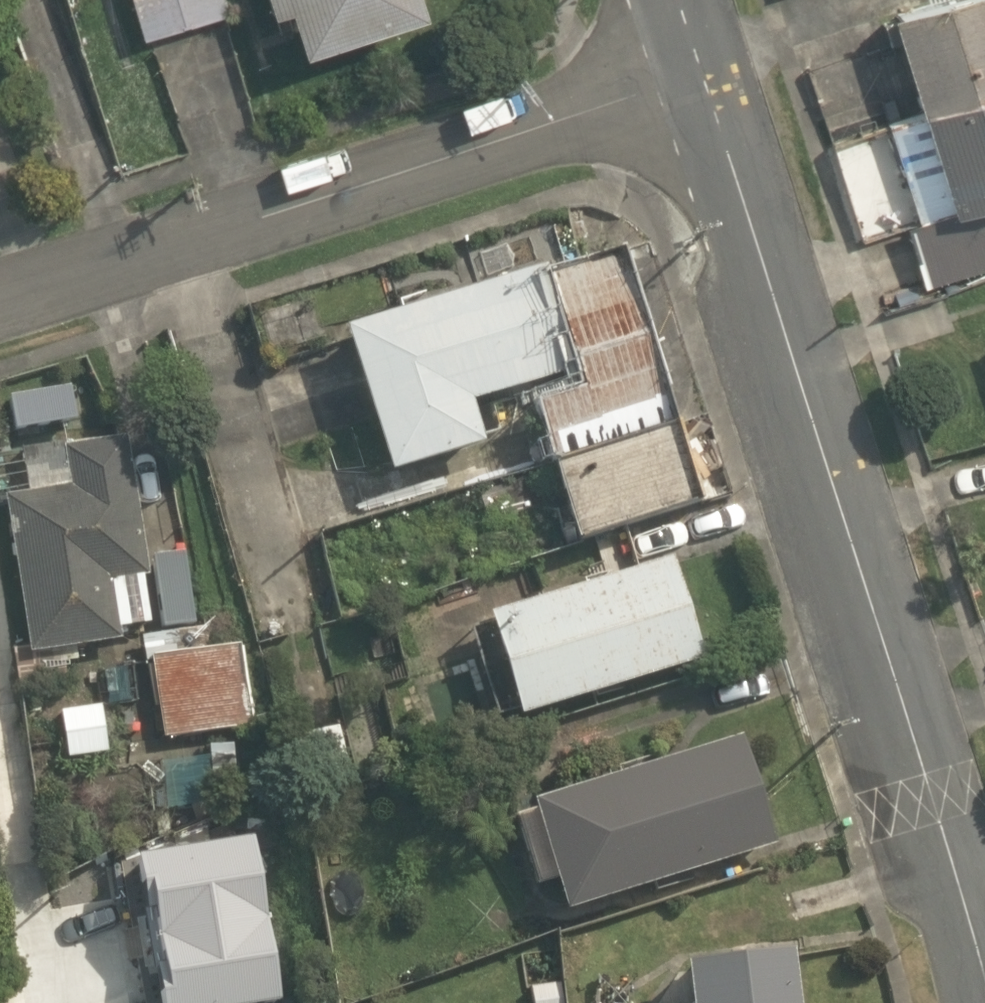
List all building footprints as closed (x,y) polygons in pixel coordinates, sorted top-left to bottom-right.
[(141,43),(228,17),(223,0),(128,0),(141,43)] [(267,17),(286,10),(301,55),(422,15),(417,0),(261,0),(267,17)] [(984,269),(984,0),(948,0),(878,24),(885,42),(892,39),(919,118),(887,129),(920,222),(903,228),(924,290),(984,269)] [(534,266),(345,333),(394,472),(480,442),(469,409),(572,372),(579,392),(531,409),(579,544),(701,501),(676,429),(707,418),(645,240),(539,278),(534,266)] [(76,388),(16,399),(22,431),(82,420),(76,388)] [(146,576),(125,437),(87,443),(2,457),(5,479),(22,475),(26,493),(3,499),(25,648),(10,651),(16,687),(121,670),(124,628),(148,624),(141,578),(146,576)] [(480,495),(491,526),(532,512),(522,481),(480,495)] [(473,637),(509,733),(708,656),(671,561),(473,637)] [(223,647),(219,625),(159,635),(163,657),(148,659),(161,740),(253,725),(240,645),(223,647)] [(105,706),(66,712),(72,758),(112,753),(105,706)] [(563,914),(775,847),(741,738),(528,805),(530,812),(511,818),(533,887),(553,881),(563,914)] [(188,988),(269,976),(259,905),(177,918),(188,988)] [(788,952),(680,966),(685,1002),(794,1002),(788,952)]
